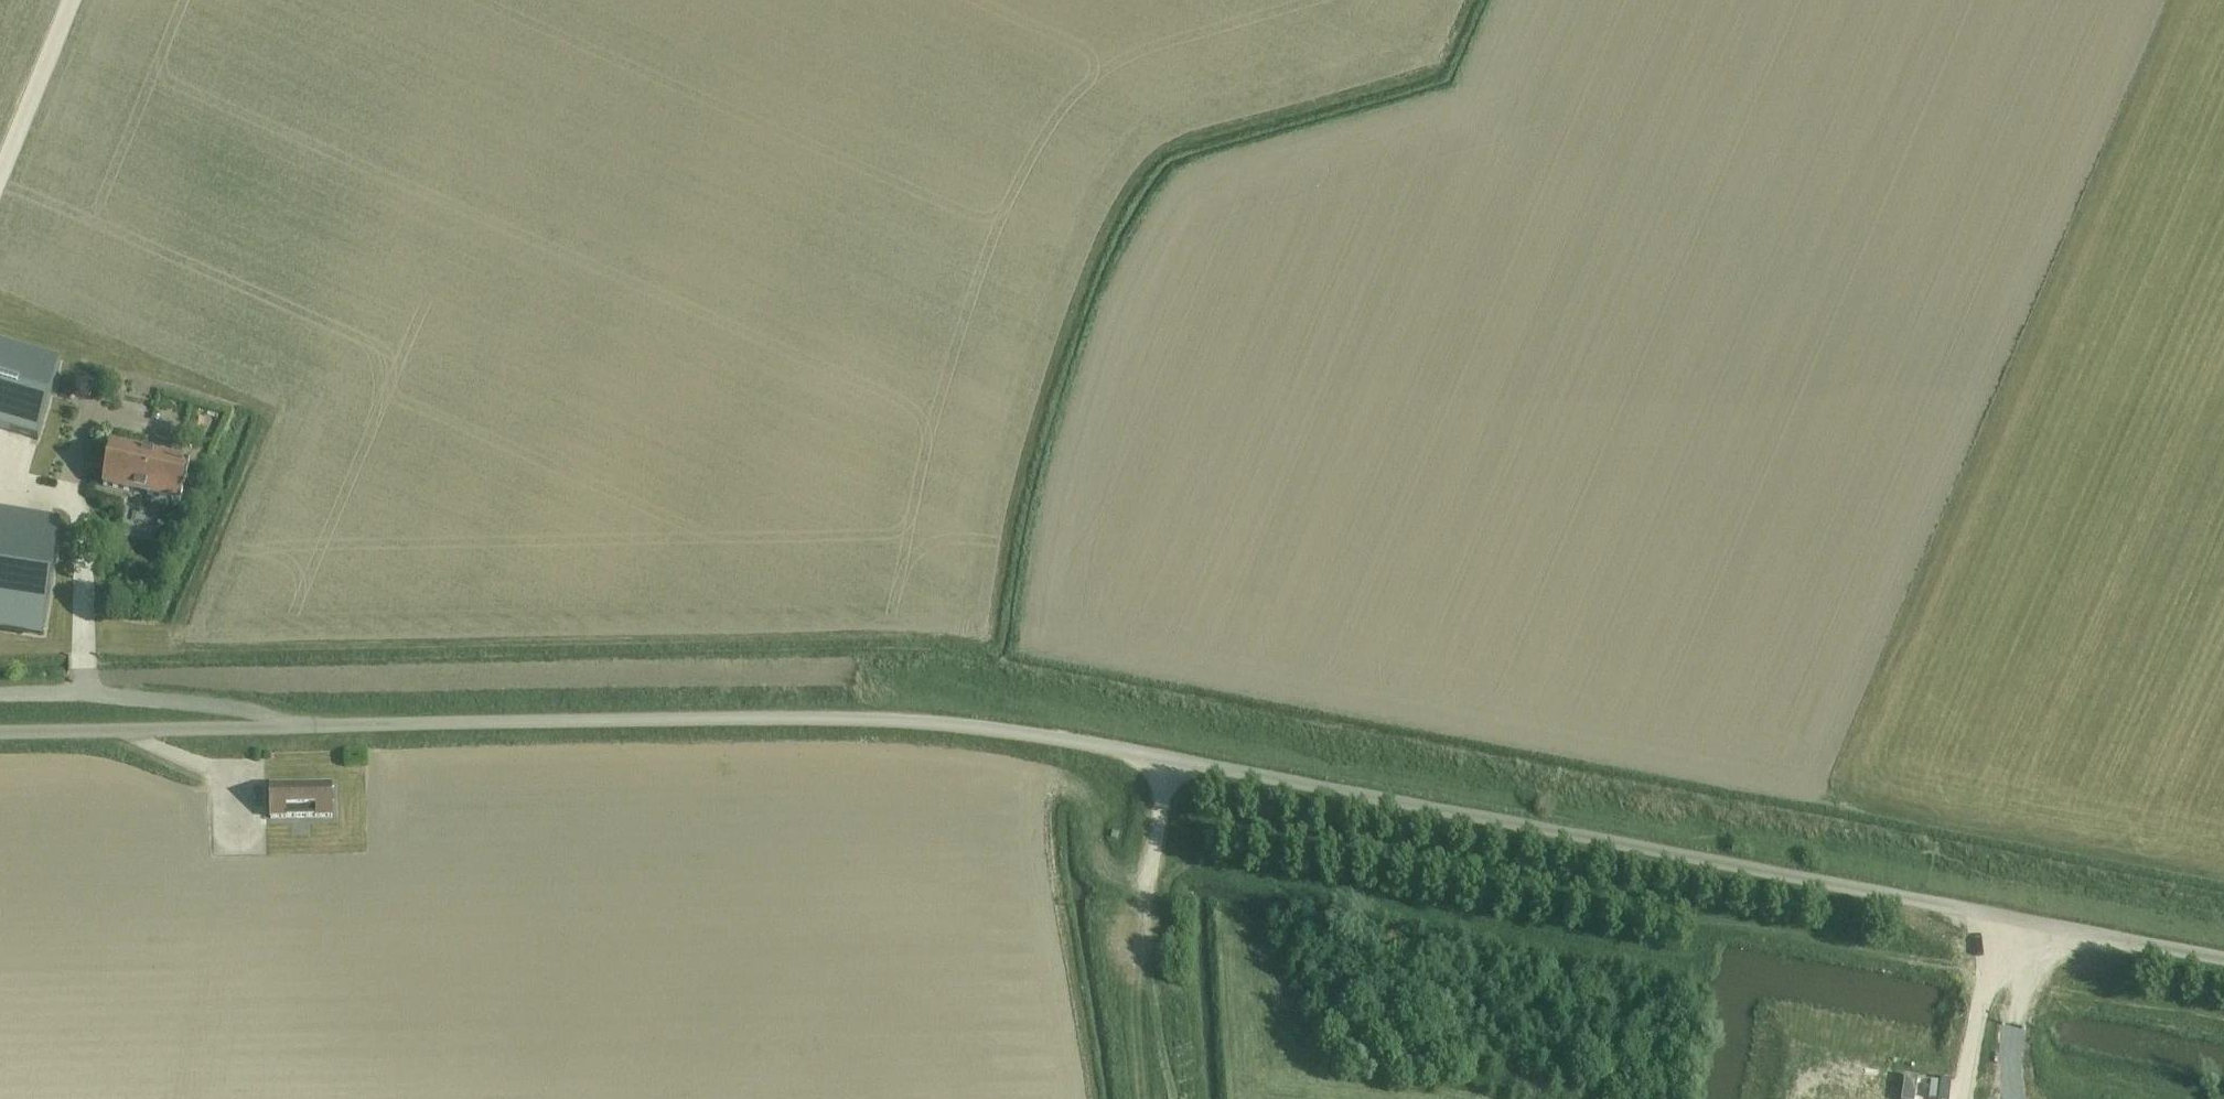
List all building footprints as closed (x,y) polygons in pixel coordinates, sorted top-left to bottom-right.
[(0,346),(0,430),(38,441),(61,364),(0,346)] [(180,503),(185,482),(189,462),(113,446),(109,465),(104,487),(180,503)] [(132,529),(157,533),(160,514),(135,510),(132,529)] [(48,555),(0,545),(0,637),(30,643),(48,555)] [(271,786),(272,818),(333,817),(333,785),(271,786)]
